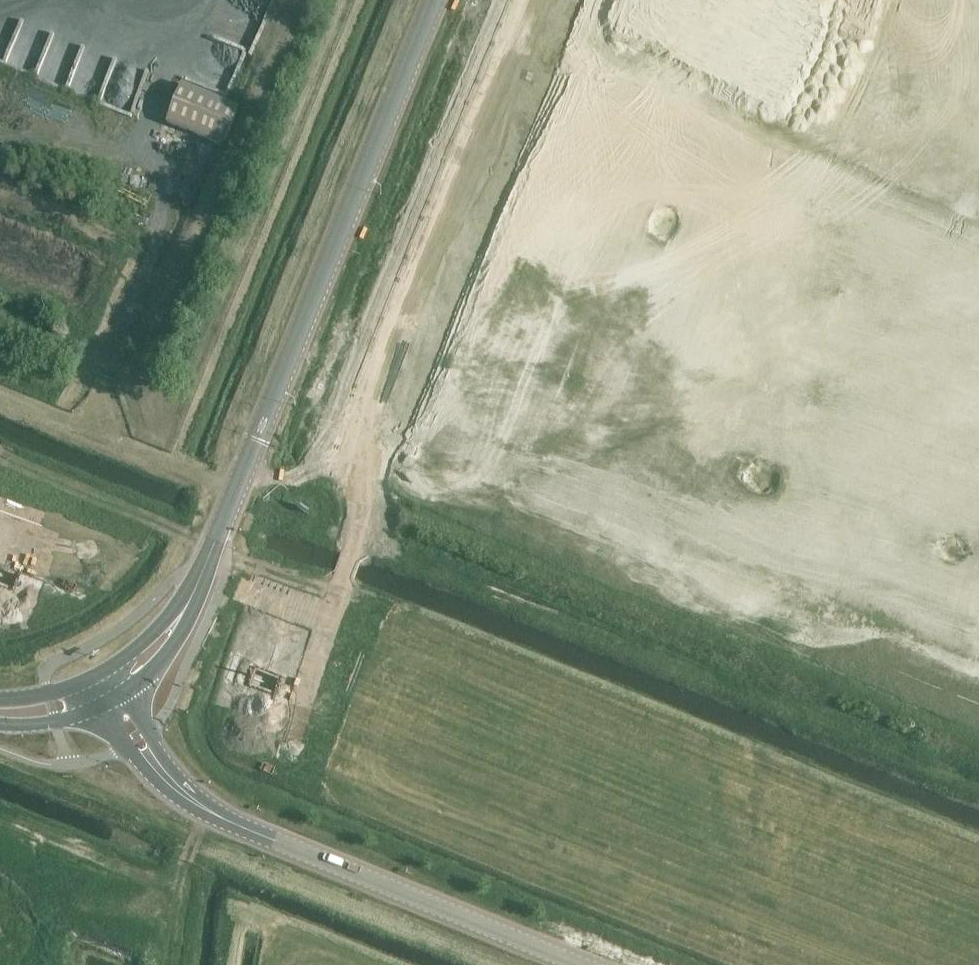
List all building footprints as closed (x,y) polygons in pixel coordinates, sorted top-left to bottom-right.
[(167,124),(224,146),(240,106),(183,84),(167,124)]
